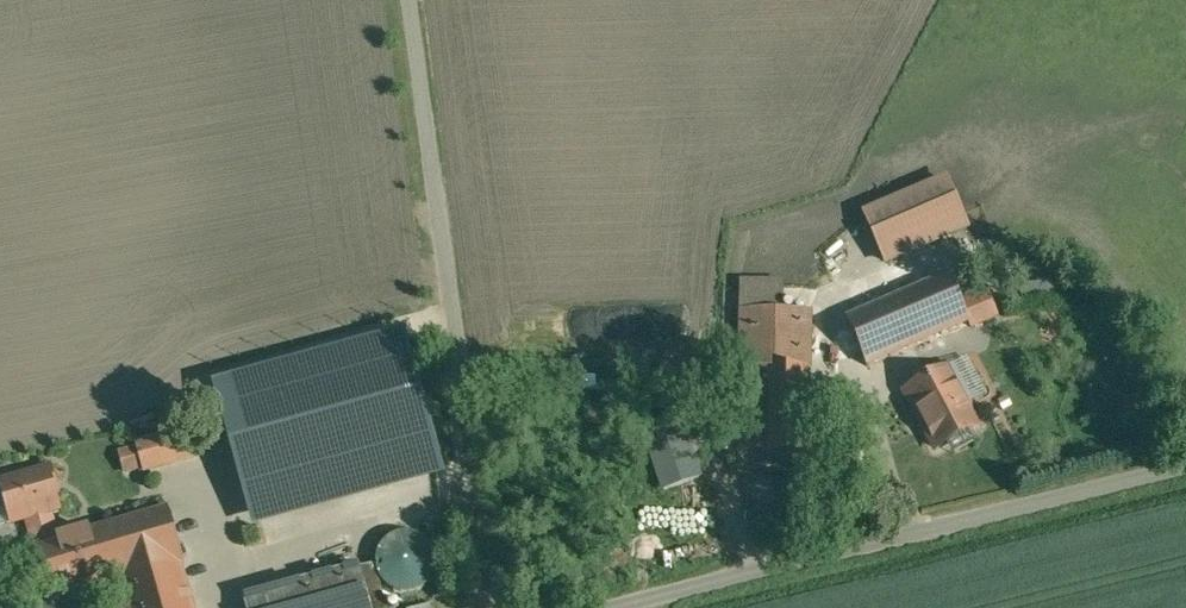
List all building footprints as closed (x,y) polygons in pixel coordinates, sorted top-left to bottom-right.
[(944,209),(904,225),(913,247),(953,231),(944,209)] [(948,274),(846,317),(867,365),(969,322),(948,274)] [(809,311),(741,310),(740,367),(766,368),(765,453),(807,454),(809,311)] [(949,369),(906,391),(936,448),(979,425),(949,369)] [(315,414),(258,429),(288,535),(344,519),(315,414)] [(681,423),(645,435),(664,489),(700,477),(681,423)] [(184,430),(137,444),(145,471),(192,458),(184,430)] [(167,509),(58,540),(50,512),(59,510),(54,495),(57,494),(50,469),(1,483),(13,523),(27,519),(35,547),(36,547),(46,584),(52,603),(52,604),(122,584),(182,567),(183,566),(167,509)] [(404,532),(396,533),(392,535),(385,540),(379,547),(377,554),(375,563),(377,572),(381,579),(384,583),(389,587),(397,591),(407,592),(414,591),(419,589),(426,585),(432,577),(436,568),(436,562),(435,555),(433,549),(429,542),(423,537),(415,533),(409,532),(404,532)] [(122,584),(129,607),(194,607),(182,567),(122,584)] [(246,598),(248,607),(369,607),(357,567),(246,598)] [(46,584),(35,587),(40,607),(52,603),(46,584)]
